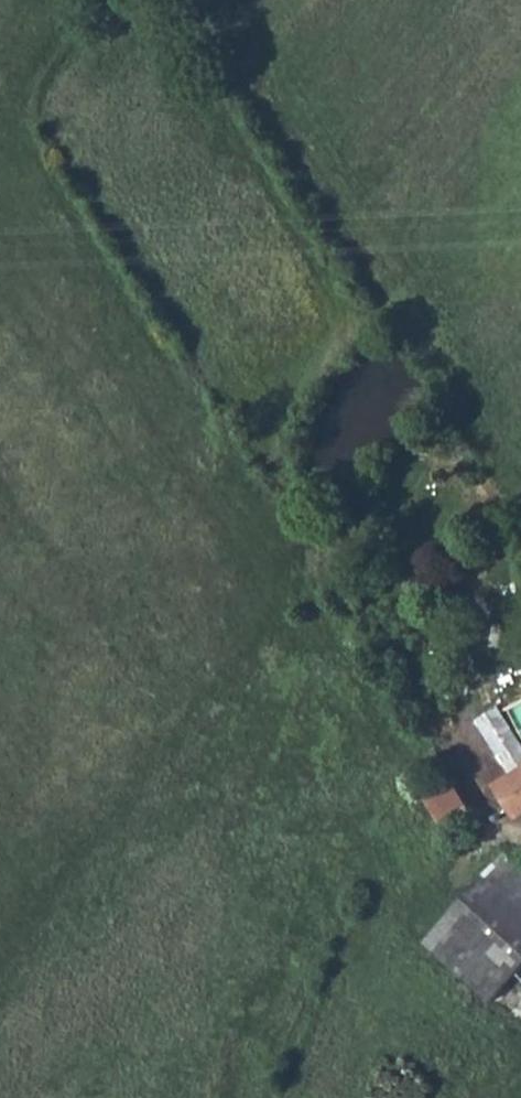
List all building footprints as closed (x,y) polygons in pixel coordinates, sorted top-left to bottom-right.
[(502,752),(520,739),(520,736),(491,687),(469,701),(502,752)] [(489,766),(512,802),(520,797),(520,746),(489,766)] [(423,785),(448,831),(477,814),(451,769),(423,785)] [(482,984),(509,956),(520,944),(520,859),(497,837),(419,925),(482,984)] [(520,967),(520,944),(509,956),(520,967)]
